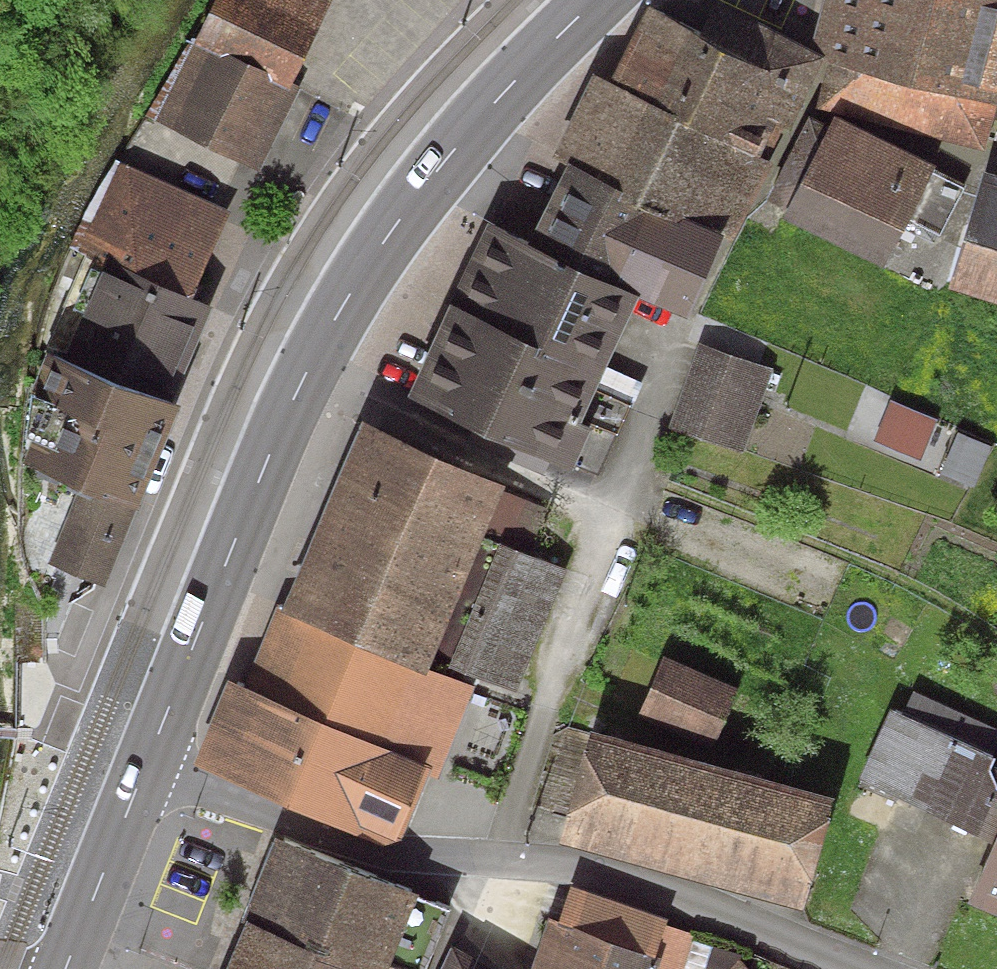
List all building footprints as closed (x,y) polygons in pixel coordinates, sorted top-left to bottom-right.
[(194,43),(291,89),(331,0),(214,0),(194,43)] [(993,0),(828,0),(816,48),(813,60),(828,64),(839,67),(996,105),(996,1),(993,0)] [(551,161),(562,167),(727,240),(738,245),(744,220),(767,195),(804,114),(828,64),(813,60),(816,48),(715,4),(703,30),(647,8),(609,81),(592,75),(551,161)] [(291,89),(194,43),(155,125),(252,171),(291,89)] [(839,67),(827,115),(836,117),(989,154),(996,119),(996,105),(839,67)] [(831,127),(804,114),(767,195),(786,204),(776,224),(890,277),(908,239),(914,225),(940,237),(962,190),(936,178),(941,166),(836,117),(831,127)] [(228,212),(117,165),(79,256),(105,267),(64,364),(173,410),(216,311),(191,300),(228,212)] [(727,240),(562,167),(526,249),(640,298),(692,321),(727,240)] [(990,181),(951,297),(996,312),(996,183),(990,181)] [(526,249),(482,229),(411,403),(571,469),(575,462),(598,473),(627,406),(599,394),(640,298),(526,249)] [(773,366),(703,342),(672,430),(742,454),(773,366)] [(173,410),(64,364),(46,356),(27,400),(46,409),(21,469),(84,496),(55,564),(99,583),(173,410)] [(511,486),(359,423),(280,612),(477,689),(515,710),(571,575),(488,541),(511,486)] [(477,689),(280,612),(269,608),(238,684),(224,678),(188,769),(381,847),(402,845),(430,775),(442,779),(477,689)] [(740,690),(667,658),(636,727),(709,760),(740,690)] [(890,711),(845,814),(978,876),(996,836),(996,787),(992,776),(993,769),(995,758),(890,711)] [(833,805),(591,740),(562,849),(804,914),(833,805)] [(967,906),(996,919),(996,838),(967,906)] [(289,843),(235,968),(402,968),(430,904),(289,843)] [(668,920),(572,887),(559,924),(654,960),(666,926),(668,920)] [(654,960),(559,924),(549,920),(531,968),(661,968),(663,963),(654,960)] [(666,926),(654,960),(663,963),(661,968),(685,968),(696,935),(666,926)] [(477,962),(453,950),(443,968),(474,968),(477,962)]
